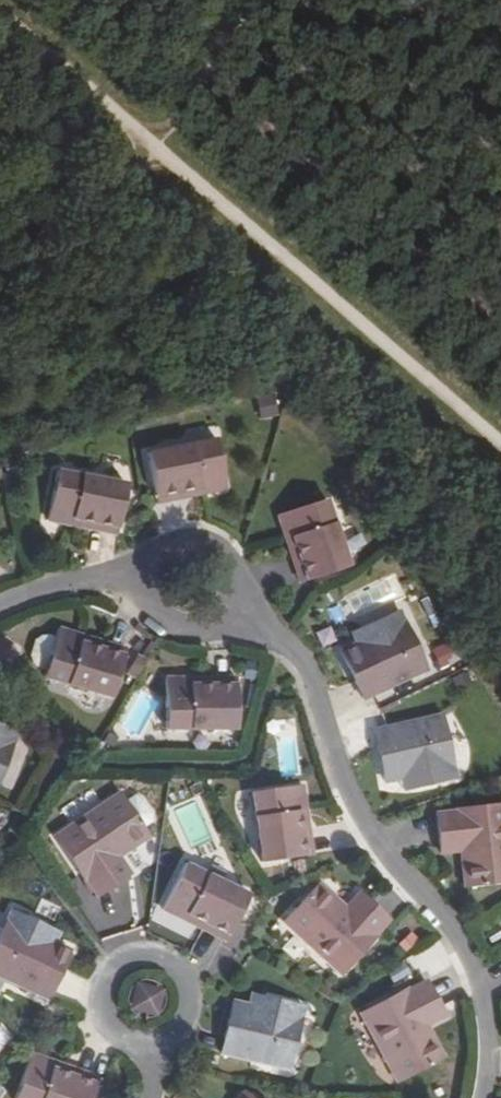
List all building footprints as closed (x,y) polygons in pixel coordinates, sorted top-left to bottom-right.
[(198,493),(199,500),(224,495),(215,447),(146,459),(154,501),(198,493)] [(48,525),(73,530),(74,524),(117,533),(127,490),(56,477),(48,525)] [(198,493),(154,501),(155,508),(199,500),(198,493)] [(278,522),(286,545),(292,542),(307,585),(348,572),(325,507),(278,522)] [(116,538),(117,533),(74,524),(73,530),(116,538)] [(301,587),(307,585),(292,542),(286,545),(301,587)] [(371,636),(356,642),(340,649),(360,696),(424,668),(397,610),(365,623),(371,636)] [(371,636),(365,623),(351,630),(356,642),(371,636)] [(78,647),(80,641),(57,633),(42,681),(108,704),(121,663),(78,647)] [(78,647),(121,663),(123,656),(80,641),(78,647)] [(188,690),(232,689),(232,680),(188,682),(188,690)] [(188,690),(188,682),(162,684),(163,732),(233,730),(232,689),(188,690)] [(417,777),(420,789),(457,779),(441,718),(374,735),(388,785),(405,780),(417,777)] [(19,736),(0,729),(0,789),(19,736)] [(417,777),(405,780),(407,792),(420,789),(417,777)] [(298,809),(306,808),(301,782),(251,790),(263,862),(306,855),(298,809)] [(124,789),(58,833),(88,877),(90,876),(102,893),(134,871),(121,852),(131,845),(133,848),(154,833),(124,789)] [(196,802),(175,811),(190,847),(212,838),(196,802)] [(298,809),(306,855),(314,853),(306,808),(298,809)] [(439,818),(443,858),(467,855),(468,865),(464,865),(467,892),(500,888),(500,809),(457,813),(458,816),(439,818)] [(188,912),(227,934),(249,897),(188,860),(162,905),(184,918),(188,912)] [(319,887),(286,926),(345,978),(379,941),(376,938),(389,922),(359,896),(344,914),(337,908),(340,905),(319,887)] [(55,921),(61,906),(42,899),(36,914),(55,921)] [(188,912),(184,918),(224,942),(227,934),(188,912)] [(43,930),(10,913),(0,935),(0,979),(45,1001),(69,953),(53,945),(39,939),(43,930)] [(39,939),(53,945),(58,936),(43,930),(39,939)] [(153,1016),(167,993),(141,978),(128,1000),(153,1016)] [(402,990),(356,1014),(393,1084),(438,1061),(427,1037),(424,1039),(418,1029),(441,1019),(422,984),(404,993),(402,990)] [(260,1008),(263,996),(249,992),(246,1004),(260,1008)] [(260,1008),(246,1004),(232,1001),(218,1053),(286,1072),(303,1008),(263,996),(260,1008)] [(99,1092),(55,1075),(57,1068),(34,1060),(21,1097),(97,1097),(99,1092)] [(101,1084),(57,1068),(55,1075),(99,1092),(101,1084)]
